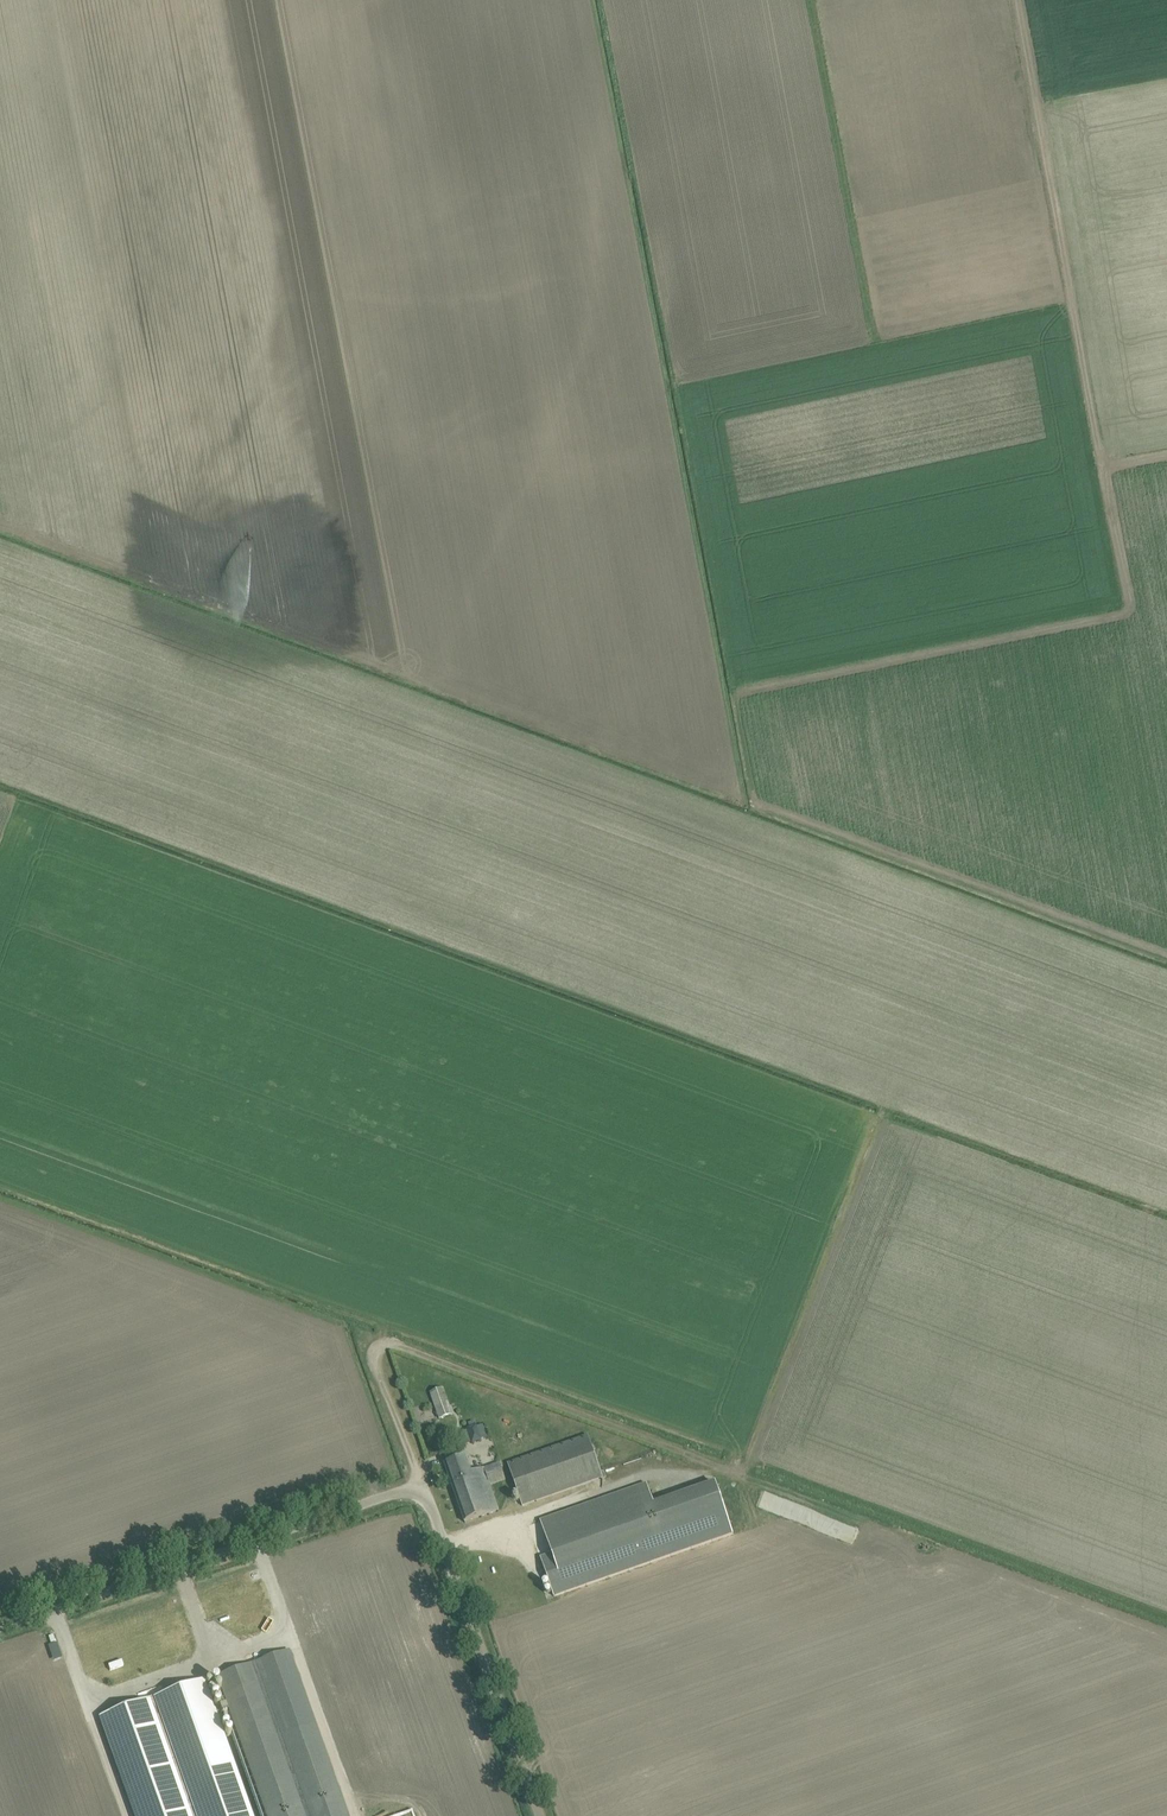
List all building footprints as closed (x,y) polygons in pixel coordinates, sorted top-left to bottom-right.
[(453,1414),(444,1389),(431,1393),(436,1407),(431,1409),(433,1415),(438,1413),(440,1419),(453,1414)] [(477,1427),(469,1429),(473,1443),(484,1439),(481,1429),(477,1430),(477,1427)] [(603,1478),(588,1436),(508,1463),(523,1506),(603,1478)] [(465,1458),(445,1465),(465,1523),(500,1511),(491,1485),(505,1480),(499,1463),(471,1473),(465,1458)] [(647,1484),(540,1522),(552,1555),(541,1559),(554,1597),(733,1534),(716,1485),(655,1506),(647,1484)] [(218,1675),(268,1815),(348,1815),(289,1650),(218,1675)] [(99,1717),(135,1815),(253,1815),(204,1679),(99,1717)]
